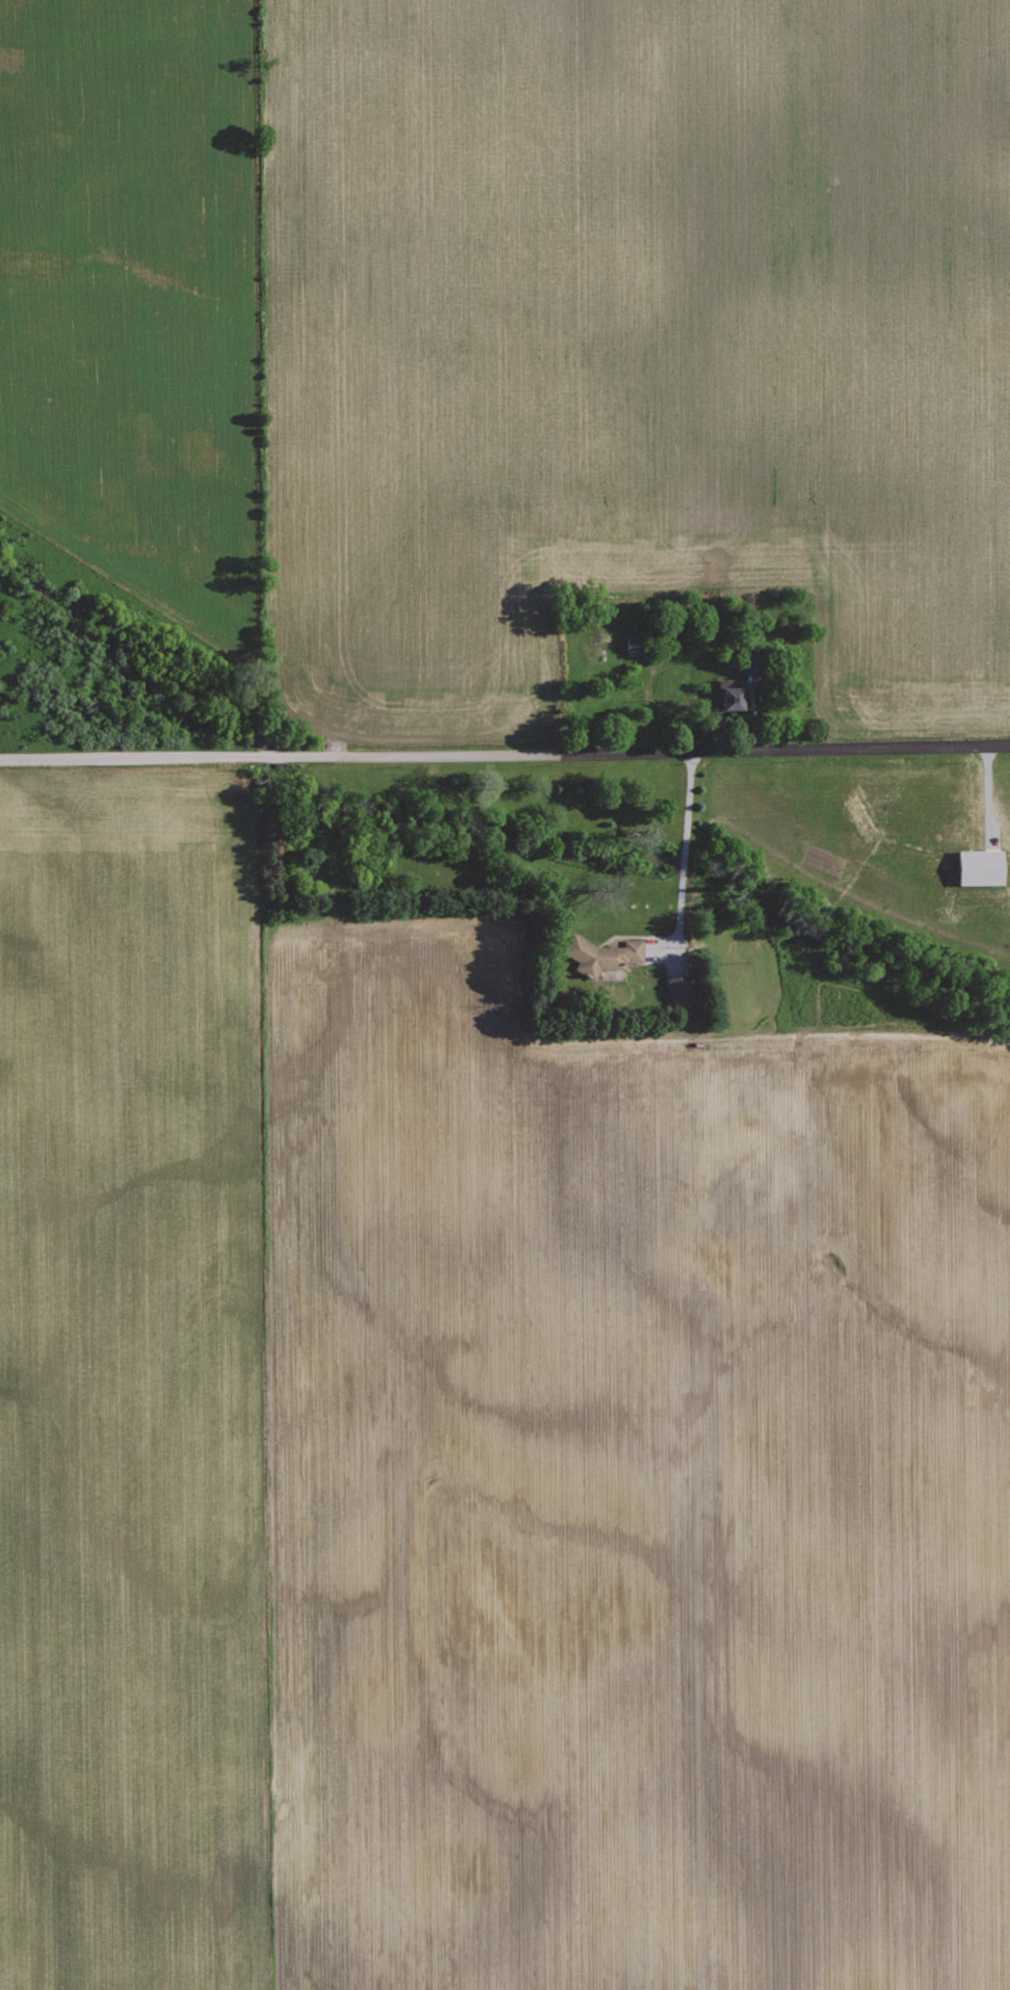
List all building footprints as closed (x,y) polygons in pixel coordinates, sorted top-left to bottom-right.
[(760,674),(760,652),(744,652),(744,675),(760,674)] [(743,693),(724,691),(722,707),(740,709),(741,700),(743,700),(743,693)] [(958,850),(959,885),(1004,884),(1003,849),(958,850)] [(643,939),(624,939),(624,946),(600,946),(572,933),(563,953),(579,960),(575,969),(585,974),(587,974),(596,978),(601,968),(625,968),(625,962),(644,962),(643,939)] [(697,1010),(688,973),(668,978),(677,1015),(697,1010)]
